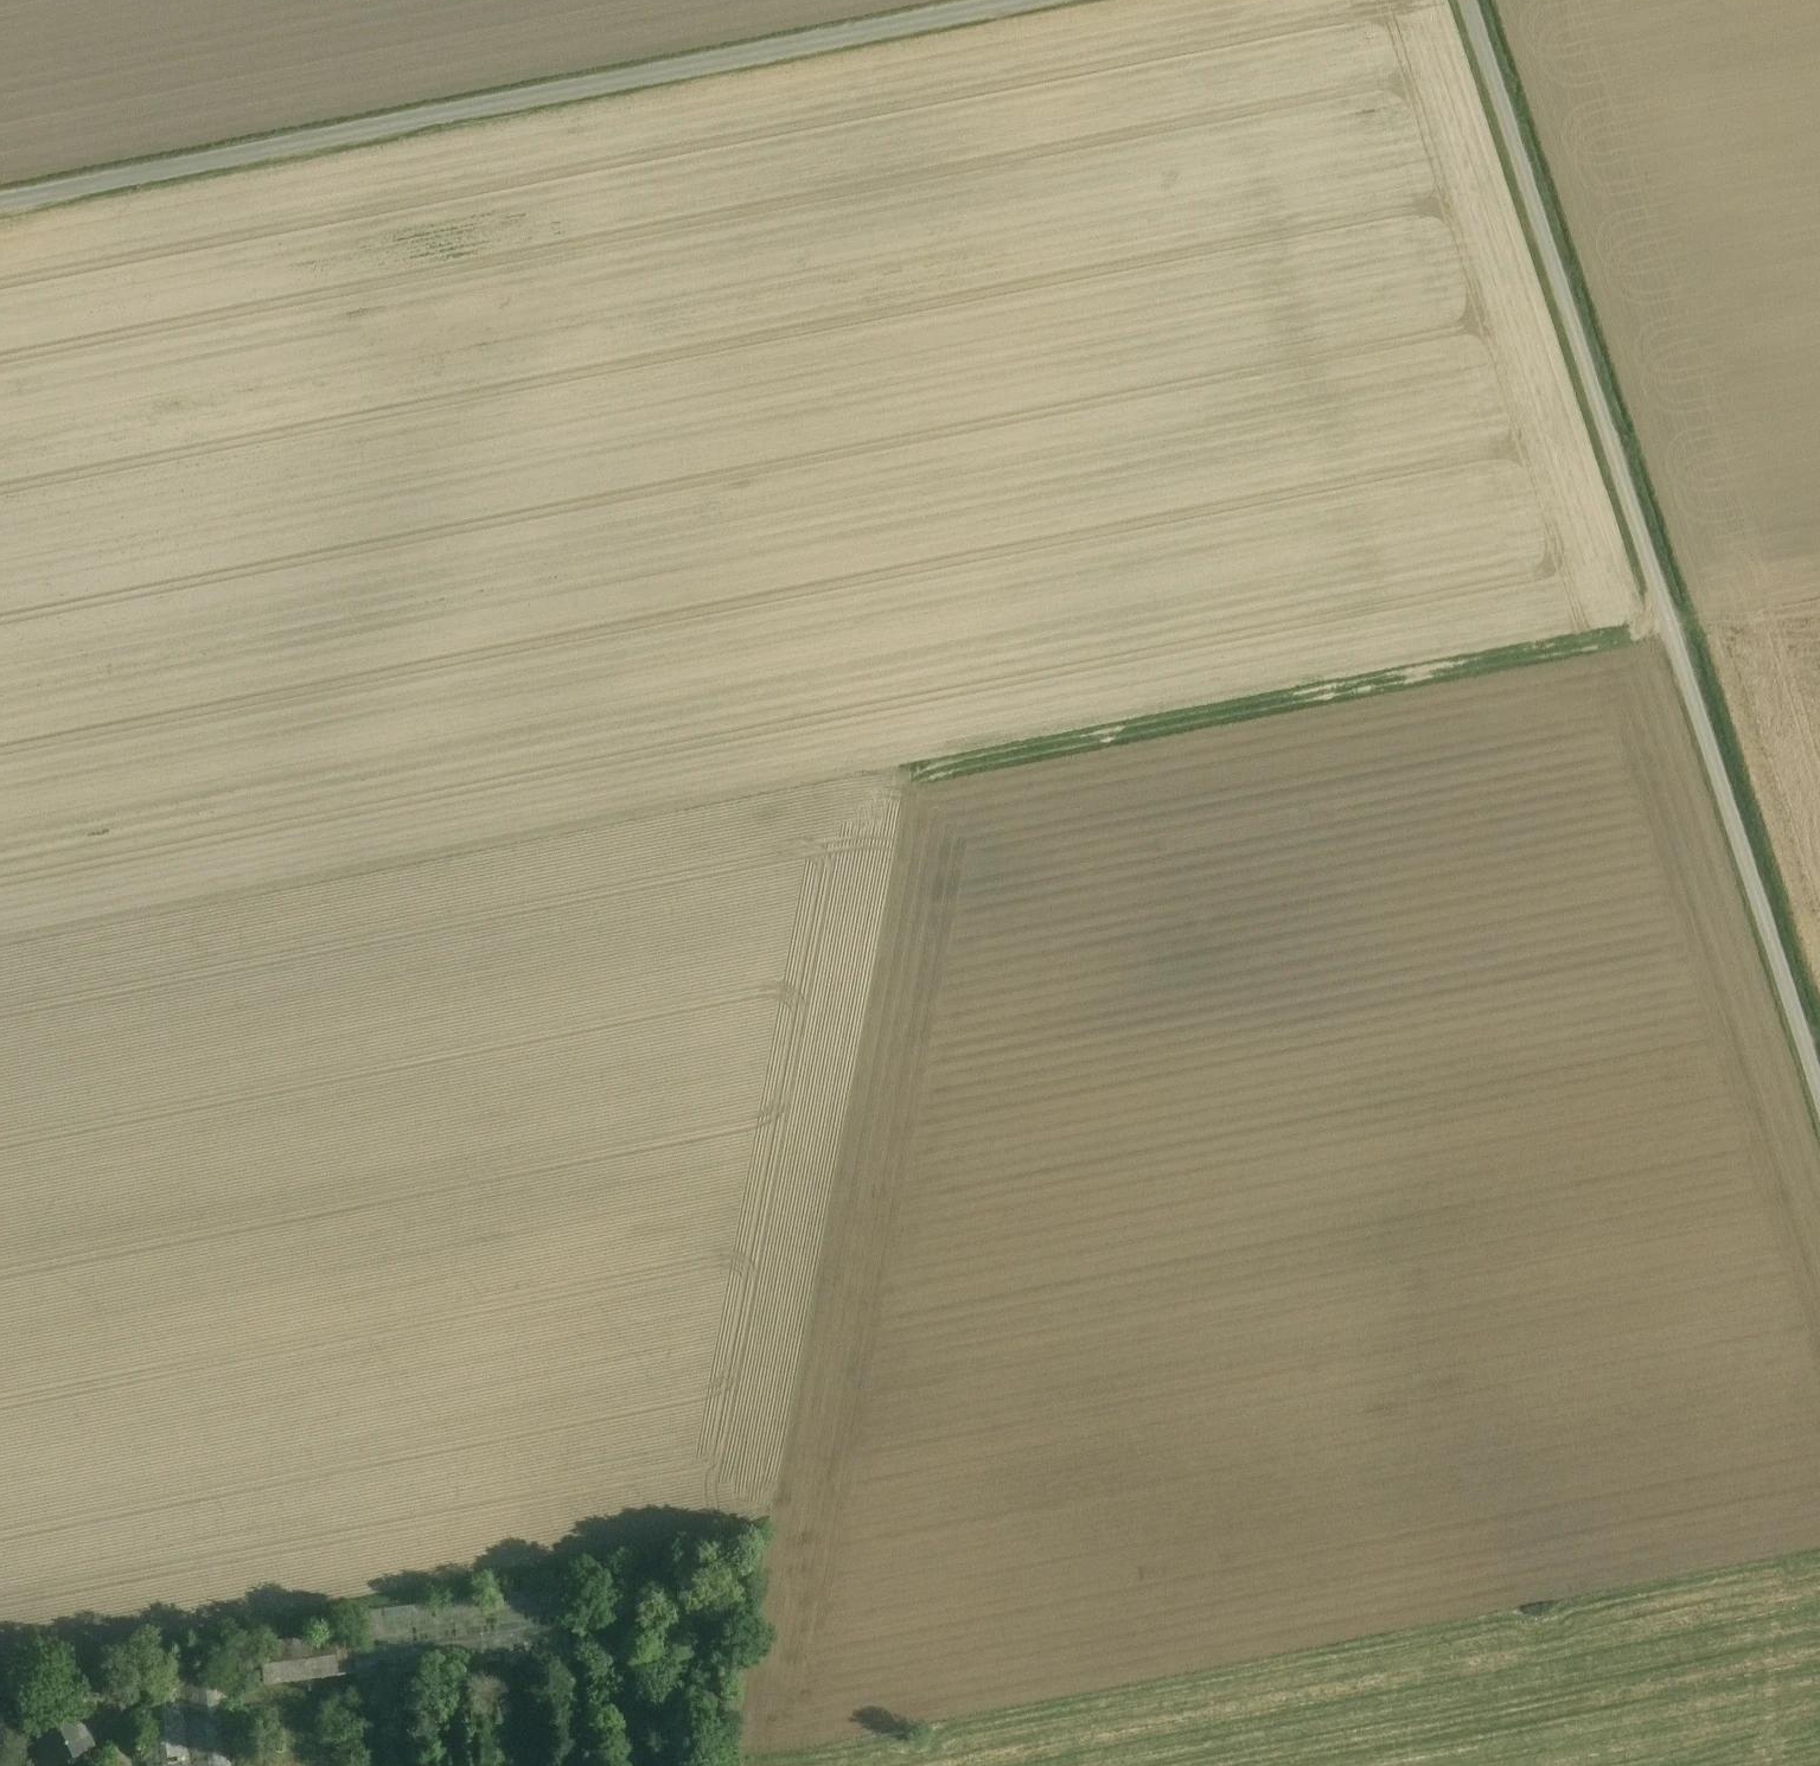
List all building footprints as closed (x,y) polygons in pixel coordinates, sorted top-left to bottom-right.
[(569,1659),(563,1584),(350,1611),(352,1624),(333,1626),(333,1632),(240,1645),(241,1672),(261,1671),(265,1684),(356,1671),(359,1685),(569,1659)] [(138,1668),(147,1765),(236,1765),(223,1660),(138,1668)] [(94,1745),(72,1700),(33,1718),(46,1747),(40,1751),(46,1765),(94,1745)]
